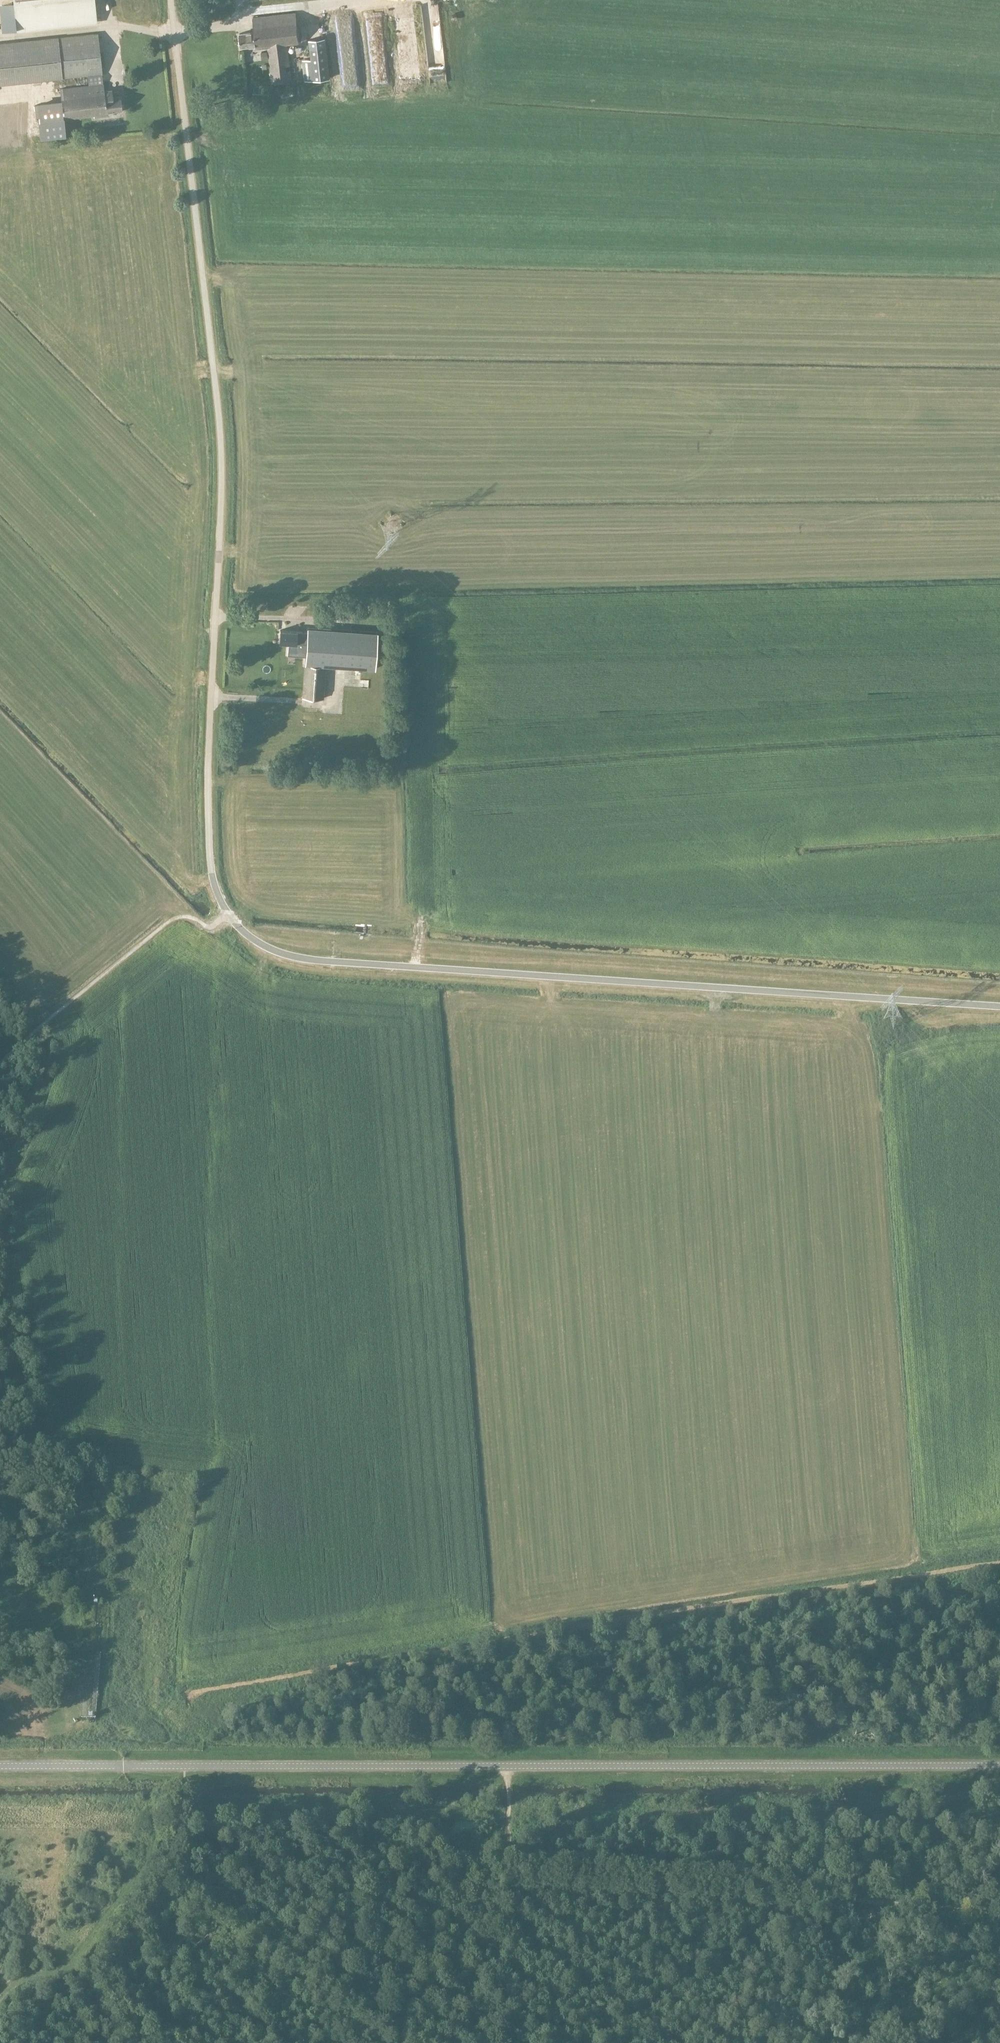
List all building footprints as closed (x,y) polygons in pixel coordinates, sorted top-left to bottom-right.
[(17,30),(97,20),(94,0),(13,0),(17,30)] [(245,5),(235,6),(238,32),(248,30),(245,5)] [(252,18),(254,32),(239,34),(241,47),(255,45),(256,49),(268,48),(272,82),(292,80),(287,44),(300,42),(297,12),(252,18)] [(75,117),(95,115),(95,117),(108,115),(107,111),(122,109),(121,96),(113,97),(112,89),(104,90),(103,84),(102,74),(97,34),(0,44),(0,85),(88,75),(89,85),(60,88),(62,102),(38,105),(40,121),(67,118),(75,117)] [(338,36),(339,56),(356,55),(355,35),(338,36)] [(330,78),(327,48),(311,50),(312,60),(304,61),(306,80),(330,78)] [(401,50),(403,74),(415,73),(412,49),(401,50)] [(67,118),(40,121),(41,140),(68,137),(67,118)] [(323,698),(326,665),(381,669),(383,633),(320,628),(320,629),(308,628),(308,631),(279,630),(279,642),(288,642),(288,655),(306,655),(302,697),(323,698)]
